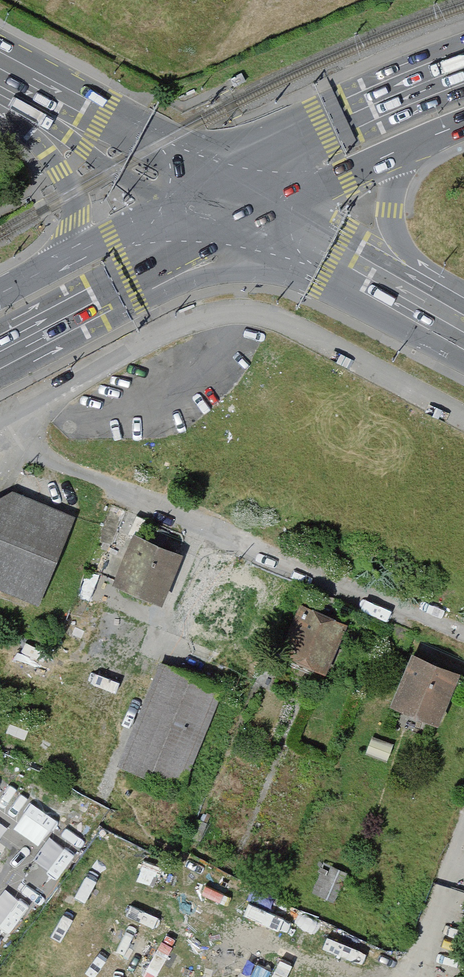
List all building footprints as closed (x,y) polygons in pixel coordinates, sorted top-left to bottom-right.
[(40,605),(76,516),(15,489),(0,497),(0,589),(40,605)] [(115,583),(166,605),(188,554),(138,532),(115,583)] [(298,607),(284,660),(333,672),(346,619),(298,607)] [(393,705),(442,725),(463,670),(415,651),(393,705)] [(185,789),(223,690),(159,666),(121,764),(185,789)]
